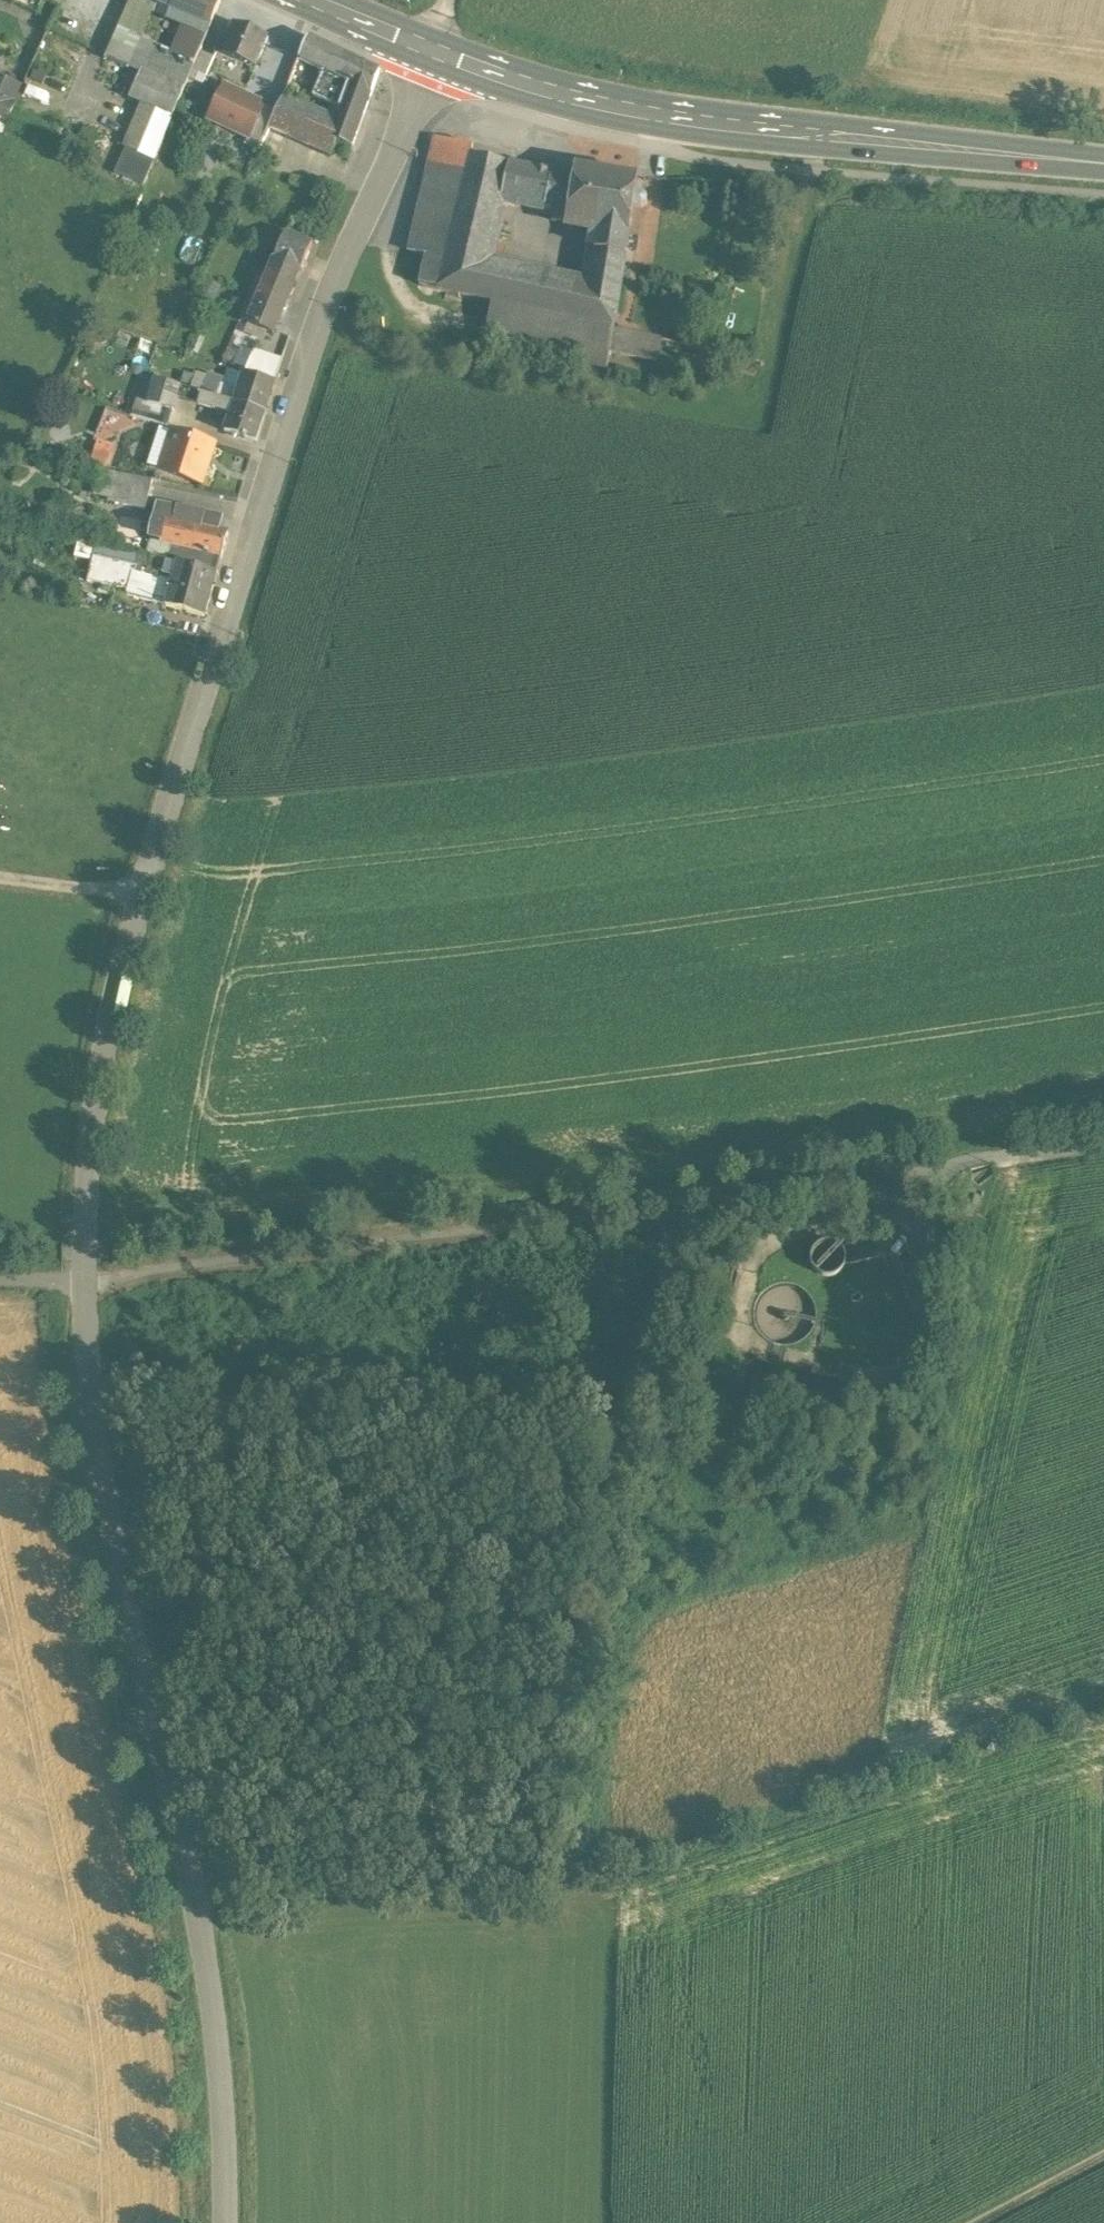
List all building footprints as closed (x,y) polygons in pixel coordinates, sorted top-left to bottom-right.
[(129,3),(152,11),(157,0),(130,0),(129,3)] [(152,11),(139,44),(130,68),(140,72),(147,54),(172,10),(176,0),(157,0),(152,11)] [(215,0),(176,0),(172,10),(191,17),(211,25),(220,2),(215,0)] [(152,11),(129,3),(116,35),(139,44),(152,11)] [(178,50),(191,17),(172,10),(147,54),(176,65),(182,52),(178,50)] [(182,52),(176,65),(191,71),(199,52),(211,25),(191,17),(178,50),(182,52)] [(267,37),(233,24),(228,38),(221,36),(214,55),(217,56),(254,70),(267,37)] [(139,44),(116,35),(105,62),(115,66),(116,63),(130,68),(139,44)] [(319,43),(307,37),(298,59),(310,65),(319,43)] [(334,50),(319,43),(310,65),(324,72),(334,50)] [(379,72),(334,50),(324,72),(348,83),(342,99),(367,110),(379,72)] [(212,57),(199,52),(191,71),(186,84),(202,91),(217,56),(214,55),(212,57)] [(182,94),(186,84),(191,71),(176,65),(147,54),(140,72),(139,76),(182,94)] [(115,66),(105,62),(102,70),(112,74),(115,66)] [(150,170),(182,94),(139,76),(123,113),(140,120),(124,158),(150,170)] [(264,107),(224,88),(209,120),(249,139),(264,107)] [(335,120),(284,97),(276,113),(269,128),(291,138),(327,154),(332,143),(342,122),(335,120)] [(0,98),(0,123),(6,126),(15,105),(0,98)] [(367,110),(342,99),(335,120),(342,122),(332,143),(351,150),(367,110)] [(249,139),(245,147),(257,153),(269,128),(276,113),(264,107),(249,139)] [(291,138),(269,128),(257,153),(249,170),(271,181),(291,138)] [(470,144),(433,136),(425,168),(450,174),(463,176),(468,155),(470,144)] [(512,198),(524,201),(542,205),(566,210),(573,178),(549,173),(531,169),(468,155),(463,176),(442,261),(435,292),(474,300),(488,303),(582,324),(610,331),(623,258),(592,251),(585,292),(485,270),(494,222),(507,224),(512,198)] [(636,180),(575,167),(573,178),(566,210),(564,221),(595,228),(592,251),(623,258),(624,254),(634,255),(636,239),(627,237),(631,208),(639,210),(641,209),(643,208),(644,206),(645,203),(644,199),(641,197),(634,196),(636,180)] [(450,174),(425,168),(422,182),(405,253),(423,257),(442,261),(463,176),(450,174)] [(248,323),(246,327),(271,338),(299,275),(300,276),(313,248),(287,236),(274,264),(248,323)] [(423,257),(416,287),(435,292),(442,261),(423,257)] [(274,264),(261,258),(254,274),(259,276),(239,319),(248,323),(274,264)] [(606,357),(610,331),(582,324),(488,303),(481,342),(604,370),(606,357)] [(660,339),(610,331),(606,357),(656,365),(660,339)] [(139,340),(130,369),(145,374),(154,345),(139,340)] [(266,356),(258,377),(274,382),(281,361),(266,356)] [(208,378),(196,374),(192,391),(203,394),(218,398),(221,388),(223,380),(209,376),(208,378)] [(258,377),(246,374),(240,392),(236,404),(265,412),(274,382),(258,377)] [(155,380),(146,377),(141,390),(152,393),(155,380)] [(180,387),(155,380),(152,393),(148,404),(173,412),(177,399),(180,387)] [(192,391),(180,387),(177,399),(199,406),(203,394),(192,391)] [(228,388),(227,390),(221,388),(218,398),(236,404),(240,392),(228,388)] [(173,412),(148,404),(152,393),(141,390),(131,418),(168,430),(173,412)] [(218,398),(203,394),(199,406),(232,415),(236,404),(218,398)] [(265,412),(236,404),(232,415),(225,432),(255,441),(265,412)] [(94,460),(114,467),(130,414),(110,408),(94,460)] [(213,448),(175,435),(163,474),(200,486),(213,448)] [(115,475),(100,472),(93,495),(108,500),(115,475)] [(152,482),(115,475),(108,500),(107,503),(144,511),(152,482)] [(221,520),(155,507),(152,519),(217,533),(221,520)] [(217,533),(152,519),(147,539),(150,539),(171,544),(172,543),(161,541),(166,524),(227,537),(227,535),(217,533)] [(227,537),(166,524),(161,541),(172,543),(200,550),(200,553),(221,558),(227,537)] [(171,544),(150,539),(146,556),(167,562),(171,544)] [(200,550),(172,543),(171,544),(167,562),(177,565),(216,575),(221,558),(200,553),(200,550)] [(139,555),(100,547),(98,559),(136,567),(139,555)] [(146,556),(139,554),(139,555),(136,567),(98,559),(93,558),(87,583),(128,592),(127,596),(153,603),(153,604),(165,608),(173,580),(162,577),(166,564),(177,567),(177,565),(167,562),(146,556)] [(177,567),(166,564),(162,577),(173,580),(177,567)] [(216,575),(177,565),(177,567),(173,580),(165,608),(203,619),(216,575)] [(979,1192),(970,1190),(967,1203),(976,1205),(979,1192)] [(880,1260),(876,1239),(845,1244),(849,1265),(880,1260)]
